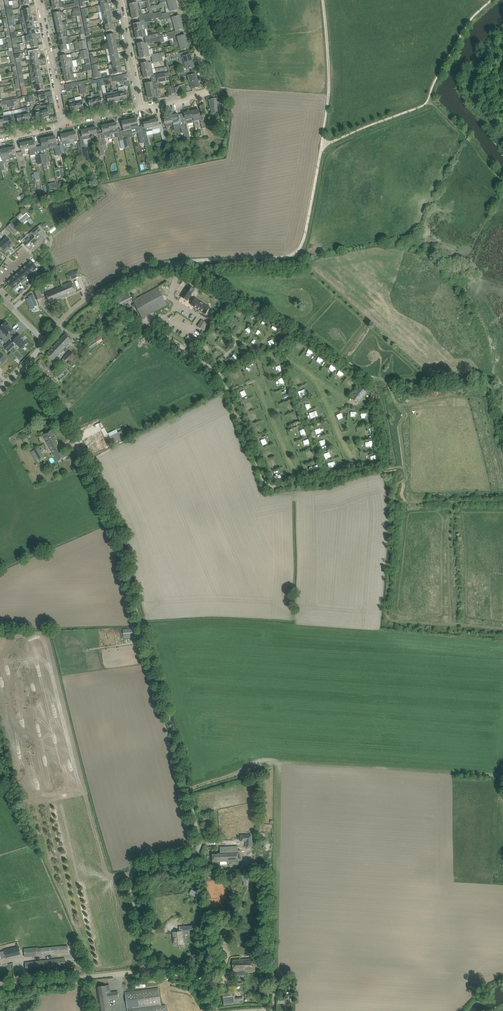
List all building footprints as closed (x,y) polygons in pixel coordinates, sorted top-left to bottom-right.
[(176,3),(175,0),(164,0),(165,3),(164,3),(164,2),(160,3),(159,5),(157,6),(155,5),(151,6),(151,7),(152,10),(153,9),(165,6),(176,3)] [(53,9),(58,8),(63,8),(62,1),(61,1),(52,3),(53,9)] [(5,3),(6,11),(13,10),(12,5),(10,6),(9,2),(5,3)] [(130,4),(131,12),(141,10),(140,3),(137,3),(136,3),(130,4)] [(170,12),(173,11),(178,10),(176,3),(165,6),(166,9),(169,8),(170,12)] [(76,16),(81,15),(79,7),(73,8),(74,13),(76,12),(76,16)] [(21,10),(22,17),(32,15),(31,8),(21,10)] [(142,17),(142,13),(141,10),(131,12),(132,19),(139,17),(142,17)] [(65,18),(63,12),(54,14),(55,20),(62,19),(65,18)] [(24,23),(33,21),(32,15),(22,17),(24,23)] [(169,23),(170,25),(181,22),(180,16),(172,18),(173,21),(169,23)] [(153,21),(153,20),(152,18),(145,19),(141,20),(142,23),(141,23),(140,23),(138,23),(133,24),(135,31),(145,29),(144,26),(144,25),(146,25),(145,22),(153,21)] [(25,29),(34,28),(33,21),(24,23),(22,23),(23,26),(24,26),(25,29)] [(170,29),(175,28),(176,31),(183,29),(181,22),(170,25),(169,26),(170,29)] [(106,32),(109,31),(114,30),(112,23),(105,25),(106,32)] [(56,26),(58,33),(67,31),(66,25),(56,26)] [(26,32),(26,36),(36,34),(35,31),(36,30),(36,27),(34,28),(24,30),(24,32),(26,32)] [(136,39),(141,38),(143,37),(146,37),(145,29),(135,31),(136,39)] [(67,31),(58,33),(59,39),(68,37),(67,31)] [(25,36),(26,42),(37,40),(36,34),(26,36),(25,36)] [(108,42),(116,41),(114,34),(107,35),(108,42)] [(177,37),(175,38),(174,35),(165,37),(166,40),(169,39),(173,38),(175,45),(187,42),(185,35),(181,36),(180,36),(177,37)] [(137,44),(139,51),(149,49),(148,44),(151,43),(150,43),(156,41),(157,43),(159,43),(160,44),(161,44),(160,39),(159,36),(150,39),(150,42),(147,42),(144,43),(137,44)] [(80,50),(88,48),(86,41),(81,41),(79,42),(79,43),(79,46),(80,50)] [(176,48),(180,47),(181,50),(189,48),(187,42),(175,45),(176,48)] [(21,48),(18,49),(17,44),(13,45),(14,53),(21,51),(21,48)] [(69,44),(60,45),(61,52),(71,50),(69,44)] [(149,49),(139,51),(140,59),(147,57),(150,56),(149,49)] [(85,59),(89,58),(88,50),(80,51),(82,59),(85,59)] [(39,54),(38,52),(38,51),(37,51),(32,52),(30,53),(28,53),(28,56),(26,56),(27,60),(38,58),(39,58),(39,54)] [(180,57),(179,57),(180,64),(181,64),(192,61),(191,55),(190,54),(180,57)] [(29,66),(30,66),(39,64),(38,58),(27,60),(26,60),(27,64),(29,63),(29,66)] [(108,65),(109,69),(121,67),(120,60),(112,62),(113,64),(108,65)] [(62,67),(61,67),(61,69),(63,68),(63,69),(72,67),(74,67),(72,61),(61,63),(62,67)] [(186,70),(189,69),(194,68),(192,61),(181,64),(180,64),(181,68),(185,66),(186,70)] [(141,64),(143,71),(153,69),(151,62),(148,63),(148,62),(141,64)] [(41,71),(39,64),(30,66),(31,72),(41,71)] [(72,67),(63,69),(64,76),(73,74),(72,67)] [(111,76),(115,75),(122,73),(121,67),(109,69),(111,76)] [(153,69),(143,71),(144,78),(151,77),(154,76),(153,69)] [(30,73),(31,79),(42,77),(41,73),(44,73),(43,70),(41,71),(31,72),(30,73)] [(77,77),(74,78),(73,74),(64,76),(65,82),(70,81),(72,81),(77,80),(77,77)] [(190,82),(197,80),(196,74),(188,76),(190,82)] [(117,79),(123,78),(123,75),(118,76),(116,76),(109,77),(110,79),(111,84),(113,84),(113,82),(117,81),(117,79)] [(109,77),(100,79),(102,86),(105,85),(104,81),(110,79),(109,77)] [(159,88),(158,83),(166,81),(165,77),(156,79),(156,82),(145,84),(147,91),(157,89),(159,88)] [(91,80),(81,82),(83,88),(86,88),(85,84),(91,83),(91,80)] [(199,87),(197,80),(190,82),(186,83),(187,87),(191,86),(192,89),(199,87)] [(125,102),(128,101),(125,86),(118,88),(119,91),(121,101),(125,100),(125,102)] [(157,89),(147,91),(148,98),(151,98),(151,100),(159,99),(158,93),(157,89)] [(109,104),(115,102),(113,92),(112,90),(110,90),(110,92),(106,93),(109,104)] [(115,102),(121,101),(119,91),(113,92),(115,102)] [(90,108),(96,106),(94,95),(93,92),(90,93),(91,96),(88,97),(88,100),(90,108)] [(97,94),(94,95),(96,106),(103,105),(102,100),(101,98),(100,94),(97,94)] [(219,112),(217,103),(216,98),(209,100),(212,113),(219,112)] [(76,101),(78,110),(84,109),(82,99),(76,101)] [(35,109),(35,112),(37,119),(43,118),(40,105),(37,106),(35,109)] [(40,105),(43,118),(49,117),(49,114),(52,113),(51,107),(48,107),(47,105),(41,106),(41,105),(40,105)] [(29,113),(29,110),(28,109),(26,109),(26,111),(22,112),(23,115),(25,122),(31,121),(30,116),(29,113)] [(191,111),(194,123),(194,121),(197,120),(200,120),(200,117),(199,110),(191,111)] [(188,130),(187,124),(194,123),(191,111),(184,113),(186,120),(183,120),(185,131),(188,130)] [(16,113),(17,118),(18,123),(25,122),(23,115),(22,112),(16,113)] [(10,114),(4,115),(6,126),(12,125),(10,114)] [(178,114),(171,116),(173,126),(180,124),(181,127),(182,133),(185,133),(185,131),(183,120),(180,121),(178,114)] [(171,116),(164,117),(165,122),(165,124),(166,127),(169,127),(173,126),(171,116)] [(136,118),(129,120),(131,130),(138,128),(138,125),(136,118)] [(158,119),(151,120),(153,134),(161,132),(160,129),(159,126),(159,125),(159,124),(159,123),(158,119)] [(131,130),(129,120),(122,121),(124,132),(125,137),(129,136),(128,131),(132,131),(131,130)] [(145,129),(142,129),(142,130),(143,133),(145,141),(148,140),(147,135),(153,134),(151,120),(143,122),(144,124),(145,129)] [(111,134),(115,133),(118,133),(117,129),(118,129),(116,123),(109,124),(110,131),(111,134)] [(111,134),(110,131),(109,124),(101,126),(103,131),(103,133),(104,136),(107,135),(107,136),(108,137),(109,138),(112,137),(111,134)] [(97,134),(97,132),(96,127),(88,129),(90,135),(94,134),(95,138),(98,137),(97,136),(97,134)] [(81,141),(83,154),(87,153),(85,143),(84,143),(83,140),(90,139),(90,138),(90,137),(90,135),(88,129),(81,130),(82,136),(80,137),(81,141)] [(78,155),(83,154),(81,141),(77,142),(77,138),(75,131),(68,133),(70,144),(77,143),(79,149),(77,150),(78,155)] [(62,141),(59,141),(60,144),(61,148),(62,153),(62,155),(64,154),(65,154),(65,153),(64,148),(67,147),(66,146),(66,144),(70,144),(68,133),(61,135),(61,136),(62,141)] [(55,136),(48,137),(50,148),(50,149),(54,148),(56,156),(62,155),(62,153),(61,148),(60,146),(57,146),(57,144),(56,143),(56,141),(55,136)] [(46,149),(50,148),(48,137),(40,139),(42,146),(43,149),(45,148),(46,149)] [(29,149),(27,142),(27,140),(23,141),(24,143),(20,143),(22,150),(23,155),(26,154),(25,150),(29,149)] [(36,147),(36,145),(35,140),(27,142),(29,149),(30,156),(34,155),(35,154),(37,153),(36,150),(36,147)] [(16,154),(15,147),(7,148),(10,158),(17,157),(16,154)] [(7,148),(0,150),(2,157),(3,160),(10,158),(7,148)] [(46,222),(41,225),(45,230),(49,226),(46,222)] [(15,234),(19,231),(11,223),(8,225),(7,227),(14,235),(15,234)] [(30,237),(23,243),(29,249),(38,241),(35,237),(34,237),(41,231),(38,227),(29,234),(29,236),(30,237)] [(10,249),(14,245),(7,237),(3,241),(10,249)] [(5,252),(10,249),(3,241),(0,243),(0,246),(5,252)] [(31,261),(27,265),(34,273),(38,269),(31,261)] [(27,265),(23,268),(30,276),(34,273),(27,265)] [(23,268),(19,272),(26,280),(30,276),(23,268)] [(78,270),(74,272),(74,270),(69,272),(72,280),(80,276),(78,270)] [(19,272),(15,276),(22,283),(26,280),(19,272)] [(15,276),(11,279),(18,287),(22,283),(15,276)] [(11,279),(7,283),(14,291),(18,287),(11,279)] [(63,287),(67,296),(76,292),(74,287),(72,282),(63,285),(63,287)] [(165,296),(169,294),(165,284),(161,285),(165,296)] [(187,301),(195,289),(190,286),(189,285),(184,293),(181,297),(187,301)] [(67,296),(63,287),(46,294),(48,298),(50,303),(67,296)] [(157,287),(156,288),(133,300),(142,318),(167,305),(157,287)] [(128,291),(127,292),(116,298),(120,306),(132,299),(128,291)] [(30,298),(27,299),(31,309),(35,308),(34,307),(38,305),(33,294),(29,296),(30,298)] [(195,298),(191,305),(206,314),(210,307),(195,298)] [(202,320),(198,327),(204,330),(205,328),(205,327),(207,323),(202,320)] [(0,327),(0,331),(1,332),(6,336),(3,339),(2,340),(5,343),(12,336),(9,334),(12,330),(13,329),(10,327),(10,326),(7,323),(6,323),(6,322),(2,326),(2,325),(0,327)] [(10,341),(4,347),(8,352),(16,343),(22,349),(27,343),(24,340),(25,340),(24,340),(23,339),(23,338),(22,338),(19,335),(14,341),(12,343),(10,341)] [(57,343),(63,349),(71,341),(65,335),(57,343)] [(100,336),(86,345),(87,345),(85,346),(87,349),(89,349),(89,350),(98,344),(103,341),(100,336)] [(53,360),(63,349),(57,343),(47,354),(53,360)] [(11,355),(19,364),(24,359),(15,350),(11,355)] [(67,366),(69,364),(68,364),(75,356),(70,351),(63,358),(63,359),(61,361),(67,366)] [(63,368),(60,371),(56,374),(59,378),(67,371),(63,368)] [(355,396),(352,399),(356,402),(358,399),(359,399),(365,391),(361,387),(354,396),(355,396)] [(58,461),(62,459),(66,457),(52,430),(42,435),(58,461)] [(110,437),(109,437),(112,443),(118,441),(119,443),(125,441),(123,438),(126,437),(123,430),(118,433),(110,437)] [(99,434),(89,439),(91,443),(92,447),(95,452),(103,448),(101,443),(99,439),(101,438),(99,434)] [(39,447),(31,452),(37,461),(44,457),(39,447)] [(123,630),(123,637),(133,637),(133,629),(123,630)] [(252,847),(252,835),(240,835),(240,842),(246,841),(246,847),(252,847)] [(212,853),(213,862),(239,861),(238,846),(220,847),(220,853),(212,853)] [(182,932),(173,933),(174,944),(182,944),(182,940),(186,939),(185,935),(188,934),(187,930),(185,930),(182,930),(182,932)] [(229,936),(222,938),(223,945),(231,943),(229,936)] [(68,952),(67,945),(36,949),(36,948),(24,949),(24,957),(68,952)] [(0,952),(0,955),(1,959),(6,958),(21,954),(19,946),(4,950),(4,951),(0,952)] [(65,958),(25,962),(26,971),(66,967),(65,958)] [(252,958),(240,959),(240,960),(240,964),(243,964),(246,964),(246,971),(253,970),(252,958)] [(240,960),(233,960),(234,972),(238,971),(238,975),(246,975),(245,971),(246,971),(246,964),(243,964),(240,964),(240,960)] [(106,986),(98,987),(101,1010),(110,1010),(108,999),(119,998),(118,991),(107,993),(106,986)] [(159,988),(125,993),(128,1010),(167,1010),(166,1005),(161,1006),(159,988)] [(222,993),(224,1005),(239,1003),(239,999),(235,999),(234,992),(222,993)]
